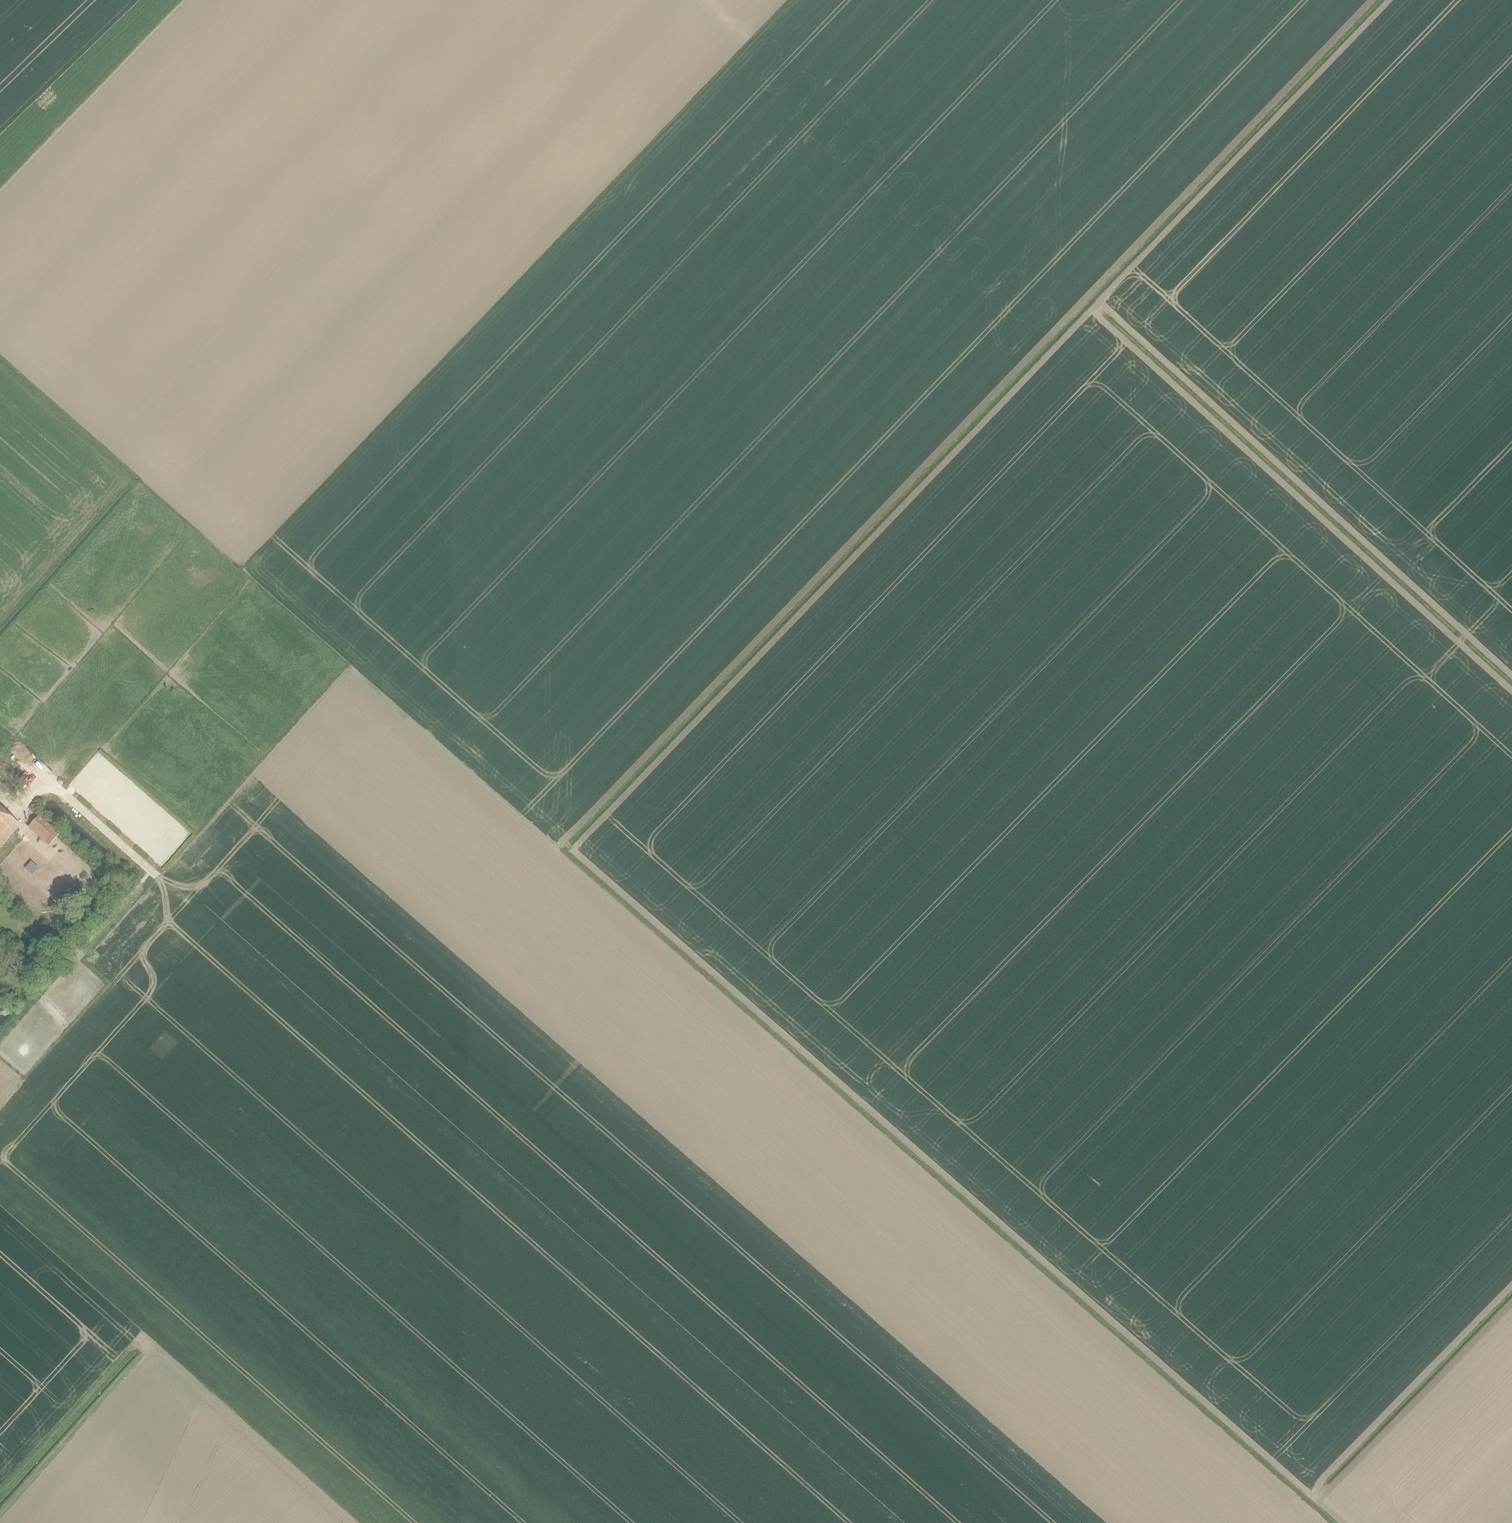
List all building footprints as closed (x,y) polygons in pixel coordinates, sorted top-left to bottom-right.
[(18,824),(0,808),(0,849),(19,828),(18,824)] [(49,847),(60,834),(39,816),(28,828),(49,847)]
